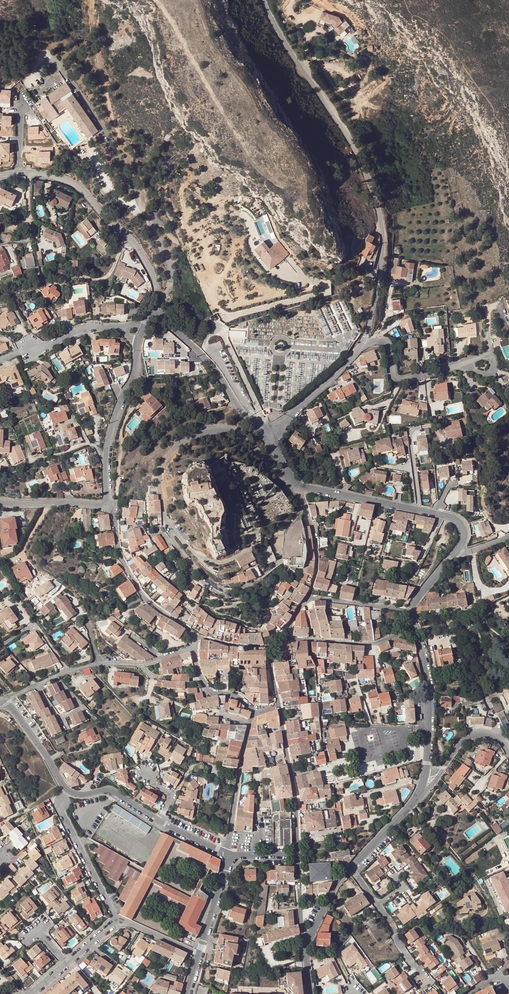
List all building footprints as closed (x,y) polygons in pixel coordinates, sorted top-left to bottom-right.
[(339,18),(324,12),(319,25),(325,27),(326,24),(331,26),(332,25),(333,24),(337,28),(335,29),(340,35),(350,26),(345,20),(343,22),(339,18)] [(61,97),(71,90),(66,83),(47,96),(47,95),(35,103),(54,130),(58,127),(72,147),(81,140),(82,142),(98,131),(72,94),(63,100),(61,97)] [(10,108),(11,91),(0,91),(0,108),(10,108)] [(0,143),(0,154),(10,153),(9,143),(0,143)] [(2,187),(0,191),(0,202),(4,204),(5,202),(11,205),(17,195),(2,187)] [(73,197),(55,188),(50,198),(50,199),(50,200),(50,201),(50,202),(51,202),(51,203),(52,204),(53,204),(54,204),(55,204),(59,206),(60,204),(67,208),(73,197)] [(140,213),(135,209),(131,214),(136,217),(140,213)] [(87,218),(76,226),(86,239),(97,231),(87,218)] [(179,242),(162,223),(160,225),(177,243),(179,242)] [(52,239),(57,241),(59,247),(62,246),(65,245),(61,235),(46,229),(43,238),(52,241),(52,239)] [(7,242),(9,235),(2,234),(1,243),(7,242)] [(375,237),(370,235),(367,241),(366,240),(360,252),(369,258),(376,246),(371,243),(375,237)] [(103,248),(108,243),(103,239),(98,244),(103,248)] [(255,249),(261,257),(264,255),(273,267),(283,259),(277,252),(279,250),(275,245),(270,248),(265,241),(255,249)] [(5,250),(0,252),(0,268),(0,272),(1,273),(8,269),(7,265),(11,263),(5,250)] [(34,260),(32,254),(26,255),(27,256),(27,259),(23,260),(21,261),(23,269),(36,266),(34,260)] [(273,267),(264,255),(261,257),(271,269),(273,267)] [(89,263),(92,265),(98,259),(95,257),(89,263)] [(391,275),(405,277),(405,281),(411,282),(414,264),(405,262),(404,268),(398,267),(399,259),(393,259),(391,275)] [(22,274),(19,265),(11,267),(14,276),(22,274)] [(125,267),(125,268),(118,266),(115,275),(120,277),(123,276),(131,279),(137,287),(145,282),(137,271),(125,267)] [(358,285),(354,281),(349,287),(353,291),(358,285)] [(46,287),(43,285),(39,289),(42,292),(42,293),(51,300),(54,297),(57,299),(60,296),(60,293),(56,290),(57,288),(53,285),(50,289),(47,286),(46,287)] [(401,304),(400,300),(393,301),(394,311),(397,310),(397,308),(401,308),(401,304)] [(84,301),(73,303),(73,306),(74,310),(71,311),(71,310),(70,310),(62,311),(63,317),(67,316),(67,320),(72,319),(72,315),(76,315),(86,314),(84,301)] [(113,316),(124,316),(124,306),(115,306),(115,303),(107,303),(107,304),(102,304),(102,314),(110,314),(113,314),(113,316)] [(47,321),(51,319),(45,309),(28,318),(30,323),(33,321),(36,327),(38,330),(43,327),(42,324),(47,321)] [(16,319),(12,312),(7,316),(6,314),(1,317),(0,316),(0,328),(3,327),(6,327),(9,326),(11,328),(15,326),(13,321),(16,319)] [(229,327),(228,339),(234,339),(234,335),(243,336),(243,326),(246,326),(246,322),(238,324),(238,326),(235,326),(235,327),(229,327)] [(459,336),(468,335),(467,333),(476,332),(475,323),(463,324),(464,326),(458,326),(459,336)] [(502,335),(508,332),(508,327),(508,326),(499,329),(502,335)] [(443,330),(434,331),(434,337),(434,339),(431,339),(431,338),(427,338),(427,347),(431,347),(431,345),(434,345),(434,346),(434,353),(444,352),(443,343),(441,343),(441,339),(443,339),(443,330)] [(96,341),(96,340),(92,340),(94,353),(101,352),(100,348),(104,347),(109,347),(109,354),(119,355),(120,345),(116,341),(102,339),(96,341)] [(418,348),(417,339),(407,340),(408,349),(404,349),(405,358),(414,358),(414,359),(418,359),(417,350),(415,350),(415,348),(418,348)] [(163,355),(174,355),(174,344),(166,344),(163,344),(163,342),(163,340),(153,340),(153,351),(163,351),(163,355)] [(9,350),(6,343),(3,344),(0,343),(0,353),(9,350)] [(66,362),(71,359),(72,362),(83,356),(78,346),(67,351),(67,350),(61,354),(66,362)] [(371,363),(374,362),(378,360),(378,363),(383,361),(380,352),(376,354),(375,351),(364,355),(365,359),(367,364),(371,363)] [(61,354),(59,355),(65,365),(72,362),(71,359),(66,362),(61,354)] [(362,369),(368,367),(367,364),(365,359),(363,358),(362,358),(361,358),(360,359),(360,360),(359,361),(360,363),(359,363),(361,369),(362,369)] [(174,367),(174,362),(157,362),(157,370),(165,370),(165,375),(174,374),(180,373),(188,373),(188,364),(179,364),(179,366),(174,367)] [(27,373),(30,379),(36,376),(37,379),(41,378),(45,381),(46,379),(50,383),(51,381),(53,379),(50,373),(47,370),(48,370),(42,365),(39,369),(40,370),(39,371),(37,372),(35,369),(27,373)] [(24,385),(15,366),(8,369),(9,374),(7,375),(6,374),(4,371),(4,370),(0,372),(0,385),(7,383),(11,385),(13,390),(24,385)] [(98,385),(103,383),(104,386),(110,384),(108,381),(106,382),(105,377),(106,376),(104,369),(101,370),(99,367),(94,369),(95,372),(93,373),(98,385)] [(356,392),(352,383),(331,394),(333,400),(338,397),(339,400),(356,392)] [(433,391),(434,400),(439,400),(439,399),(448,398),(447,383),(440,384),(440,385),(435,386),(435,390),(433,391)] [(144,415),(146,413),(150,418),(162,406),(147,390),(140,397),(145,402),(138,409),(144,415)] [(480,395),(476,390),(469,397),(474,402),(478,399),(480,398),(486,405),(488,404),(493,410),(501,403),(493,394),(492,396),(488,391),(481,397),(480,396),(480,395)] [(97,414),(88,392),(80,395),(82,399),(83,403),(81,404),(76,406),(80,416),(89,413),(90,416),(97,414)] [(207,398),(197,402),(200,410),(210,406),(209,403),(207,398)] [(486,406),(486,405),(480,398),(478,399),(484,407),(486,406)] [(192,399),(186,400),(188,410),(194,408),(192,399)] [(412,402),(403,400),(401,410),(403,410),(407,411),(407,413),(418,415),(420,409),(421,409),(422,403),(419,402),(419,404),(414,403),(414,405),(412,404),(412,402)] [(353,414),(362,411),(359,406),(351,410),(353,414)] [(323,417),(318,408),(306,414),(311,422),(317,420),(323,417)] [(366,422),(368,423),(370,420),(377,421),(378,412),(368,410),(367,414),(364,415),(362,411),(353,414),(351,415),(355,425),(364,421),(366,422)] [(56,413),(56,412),(49,414),(53,424),(60,421),(61,423),(68,420),(65,411),(56,413)] [(446,437),(454,436),(462,434),(459,420),(450,422),(451,426),(444,428),(446,437)] [(349,424),(347,421),(341,425),(340,426),(343,429),(349,424)] [(73,429),(71,424),(63,427),(64,432),(67,431),(70,441),(78,438),(75,428),(73,429)] [(89,436),(95,434),(92,427),(86,429),(89,436)] [(290,439),(290,440),(289,441),(293,444),(291,445),(299,450),(298,448),(303,441),(297,437),(301,430),(298,428),(296,431),(294,430),(291,435),(292,436),(291,437),(291,438),(290,439)] [(0,431),(0,452),(9,453),(10,442),(3,441),(3,431),(0,431)] [(33,453),(45,448),(46,448),(46,447),(40,432),(25,438),(28,444),(30,443),(33,453)] [(426,435),(416,436),(418,451),(427,450),(426,435)] [(375,442),(376,445),(372,446),(374,456),(379,455),(378,453),(392,449),(396,448),(397,450),(398,456),(405,454),(401,438),(394,440),(394,437),(375,442)] [(364,455),(369,454),(368,449),(363,451),(363,450),(359,451),(358,449),(351,451),(347,452),(348,454),(343,455),(346,463),(350,462),(361,459),(362,463),(366,462),(364,455)] [(473,470),(472,461),(461,462),(463,474),(467,474),(466,471),(473,470)] [(453,473),(452,465),(448,466),(448,467),(439,468),(440,478),(449,477),(449,474),(453,473)] [(60,474),(57,466),(44,471),(46,475),(48,475),(51,483),(58,481),(59,483),(63,481),(60,474)] [(73,470),(75,475),(77,483),(93,479),(90,466),(73,470)] [(387,473),(374,470),(372,475),(370,475),(367,471),(359,479),(364,484),(365,483),(370,487),(376,481),(385,483),(387,473)] [(429,474),(428,470),(421,470),(423,490),(429,489),(428,474),(429,474)] [(190,484),(191,488),(187,489),(188,495),(208,492),(208,491),(210,491),(209,485),(207,486),(207,485),(198,487),(197,483),(190,484)] [(376,496),(377,492),(368,490),(366,488),(365,488),(364,494),(376,496)] [(467,511),(476,511),(475,491),(460,491),(459,500),(468,500),(467,511)] [(159,501),(158,495),(149,496),(148,508),(149,515),(155,514),(155,513),(161,513),(160,500),(159,501)] [(123,522),(120,523),(120,526),(128,526),(133,525),(133,523),(133,518),(136,519),(137,509),(140,509),(139,506),(145,506),(145,500),(139,501),(137,501),(131,500),(130,505),(130,507),(130,509),(124,509),(123,518),(125,518),(125,522),(123,522)] [(315,503),(317,516),(325,515),(325,509),(332,509),(332,507),(339,507),(339,501),(328,502),(315,503)] [(311,516),(317,516),(315,503),(307,504),(311,516)] [(374,507),(360,504),(357,516),(371,520),(374,507)] [(394,511),(389,529),(404,532),(408,520),(409,514),(394,511)] [(341,520),(338,519),(337,527),(335,536),(346,538),(350,521),(349,521),(350,515),(342,514),(341,520)] [(109,515),(106,516),(99,517),(101,531),(110,530),(109,515)] [(423,531),(430,533),(435,519),(419,516),(416,524),(424,526),(423,531)] [(14,518),(1,520),(3,531),(1,532),(4,547),(16,544),(17,543),(15,529),(16,529),(14,518)] [(375,526),(372,538),(377,540),(377,542),(381,543),(383,535),(383,534),(381,534),(382,531),(384,522),(379,521),(380,520),(375,519),(373,526),(375,526)] [(475,531),(477,538),(493,532),(491,526),(486,528),(484,522),(478,524),(479,529),(475,531)] [(120,541),(129,540),(142,537),(139,529),(126,531),(128,526),(120,526),(119,526),(120,541)] [(303,527),(304,536),(306,549),(313,549),(312,539),(309,526),(303,527)] [(113,533),(112,533),(98,536),(99,545),(100,546),(112,545),(115,544),(113,533)] [(149,535),(142,537),(144,544),(152,542),(150,539),(149,535)] [(144,544),(142,537),(129,540),(120,541),(121,548),(130,550),(130,551),(130,554),(139,550),(144,552),(154,545),(152,542),(144,544)] [(155,541),(158,546),(164,543),(161,537),(155,541)] [(167,548),(164,543),(158,546),(161,551),(163,551),(167,548)] [(335,558),(347,560),(350,546),(338,543),(335,558)] [(416,562),(420,552),(414,551),(415,544),(408,543),(406,556),(413,557),(412,561),(416,562)] [(220,544),(212,548),(215,555),(223,552),(220,544)] [(147,557),(152,554),(158,550),(154,545),(144,552),(147,557)] [(505,548),(501,551),(503,554),(502,556),(500,557),(508,570),(508,571),(508,554),(505,548)] [(314,559),(313,549),(306,549),(307,555),(307,556),(306,560),(306,561),(314,562),(314,559)] [(236,559),(240,567),(242,571),(249,567),(247,564),(255,560),(251,552),(236,559)] [(130,568),(132,572),(138,568),(144,564),(139,558),(136,556),(133,558),(126,560),(130,568)] [(291,558),(290,562),(288,562),(288,565),(296,566),(295,568),(289,567),(291,570),(294,571),(296,568),(303,569),(305,560),(300,560),(300,558),(291,558)] [(329,582),(335,562),(336,562),(331,561),(329,560),(328,562),(319,560),(318,571),(325,573),(323,580),(329,582)] [(398,562),(384,560),(381,568),(396,571),(398,562)] [(11,568),(17,580),(26,575),(27,579),(28,580),(33,577),(25,561),(11,568)] [(132,572),(136,578),(149,565),(146,562),(144,564),(138,568),(132,572)] [(167,571),(168,571),(162,563),(158,566),(156,568),(163,575),(165,577),(169,573),(167,571)] [(116,570),(114,571),(117,575),(120,573),(123,571),(116,564),(114,566),(116,570)] [(139,583),(144,578),(153,570),(149,565),(136,578),(139,583)] [(257,566),(243,574),(248,581),(255,579),(261,576),(257,566)] [(302,572),(312,576),(313,568),(304,566),(302,572)] [(159,576),(153,570),(144,578),(146,581),(150,585),(159,576)] [(120,573),(126,583),(129,581),(129,580),(123,571),(120,573)] [(318,571),(313,587),(320,590),(323,580),(325,573),(318,571)] [(302,572),(302,573),(300,578),(310,584),(312,576),(302,572)] [(232,583),(248,581),(243,574),(231,579),(232,583)] [(159,576),(150,585),(149,585),(152,589),(162,579),(159,576)] [(150,585),(146,581),(144,578),(139,583),(141,587),(143,591),(149,585),(150,585)] [(300,578),(298,583),(299,583),(309,588),(310,584),(300,578)] [(162,579),(152,589),(146,595),(149,598),(165,581),(162,579)] [(291,586),(295,589),(299,583),(298,583),(292,579),(288,584),(291,586)] [(337,586),(329,584),(329,582),(323,580),(320,590),(326,592),(335,593),(337,586)] [(388,582),(376,580),(374,587),(372,595),(392,598),(395,585),(388,584),(388,582)] [(119,588),(125,598),(136,591),(129,581),(126,583),(119,588)] [(163,593),(164,593),(169,585),(165,581),(149,598),(155,602),(163,593)] [(286,589),(288,590),(291,586),(288,584),(284,581),(281,586),(277,593),(282,596),(286,589)] [(309,588),(299,583),(295,589),(305,595),(309,588)] [(152,589),(149,585),(143,591),(146,595),(152,589)] [(160,606),(168,597),(174,589),(169,585),(164,593),(163,593),(155,602),(160,606)] [(343,585),(343,586),(339,599),(352,600),(355,589),(343,585)] [(395,585),(392,598),(396,598),(400,586),(395,585)] [(400,586),(396,598),(407,600),(414,589),(400,586)] [(183,592),(189,597),(191,592),(186,587),(183,591),(183,592)] [(122,600),(125,598),(119,588),(116,590),(122,600)] [(11,591),(17,601),(21,599),(14,589),(11,591)] [(171,601),(174,597),(177,592),(174,589),(168,597),(171,601)] [(287,600),(289,598),(292,593),(288,590),(286,589),(282,596),(283,597),(287,600)] [(283,603),(289,610),(294,611),(305,595),(295,589),(292,593),(289,598),(287,600),(283,603)] [(193,590),(191,592),(189,597),(194,600),(198,593),(197,592),(193,590)] [(182,595),(177,592),(174,597),(178,600),(182,595)] [(71,607),(69,603),(70,602),(64,595),(63,596),(60,593),(40,609),(45,616),(55,608),(53,605),(54,603),(57,601),(63,608),(61,609),(69,619),(76,613),(71,607)] [(280,602),(283,597),(282,596),(277,593),(275,599),(280,602)] [(449,608),(467,606),(467,603),(470,602),(469,597),(467,597),(468,596),(468,594),(465,594),(447,596),(447,597),(449,608)] [(488,604),(497,600),(494,594),(485,599),(488,604)] [(160,606),(164,610),(170,603),(171,601),(168,597),(160,606)] [(171,601),(170,603),(176,607),(177,606),(180,602),(178,600),(174,597),(171,601)] [(449,608),(447,597),(445,598),(439,598),(441,609),(449,608)] [(441,609),(439,598),(427,600),(427,602),(429,611),(441,609)] [(60,610),(61,609),(63,608),(57,601),(54,603),(60,610)] [(429,611),(427,602),(421,602),(421,604),(420,604),(414,613),(415,614),(422,613),(422,612),(429,611)] [(85,603),(80,606),(84,613),(88,610),(85,603)] [(176,607),(170,603),(164,610),(171,615),(176,607)] [(278,606),(285,614),(289,610),(283,603),(278,606)] [(143,608),(141,606),(137,608),(134,612),(142,618),(150,608),(151,607),(147,604),(144,607),(143,608)] [(182,610),(180,608),(177,606),(176,607),(171,615),(177,619),(182,610)] [(294,611),(289,610),(285,614),(278,606),(274,608),(277,612),(281,619),(280,620),(277,624),(275,626),(276,627),(280,631),(287,623),(289,621),(294,611)] [(14,622),(15,622),(18,620),(8,607),(0,612),(0,614),(4,620),(2,622),(8,630),(12,627),(15,625),(14,622)] [(186,625),(190,628),(200,609),(197,607),(186,625)] [(315,609),(312,609),(308,610),(309,619),(311,629),(313,629),(314,635),(320,635),(322,638),(330,638),(328,629),(325,617),(325,613),(325,607),(315,607),(315,609)] [(372,626),(371,619),(369,611),(369,608),(363,607),(365,627),(365,633),(367,632),(368,641),(374,641),(372,626)] [(152,610),(153,610),(150,608),(142,618),(149,624),(156,615),(158,616),(159,614),(155,610),(154,611),(152,610)] [(193,630),(199,618),(204,622),(208,616),(200,609),(190,628),(193,630)] [(373,610),(369,611),(371,619),(382,618),(381,611),(377,611),(373,611),(373,610)] [(280,620),(281,619),(277,612),(273,616),(269,624),(275,628),(276,627),(275,626),(277,624),(280,620)] [(159,614),(158,616),(161,618),(157,625),(178,639),(185,630),(171,621),(159,614)] [(210,629),(214,621),(208,616),(204,622),(203,625),(202,625),(198,633),(206,637),(210,629)] [(340,617),(325,617),(328,629),(330,638),(344,640),(343,633),(344,633),(344,630),(342,630),(340,617)] [(202,625),(203,625),(204,622),(199,618),(193,630),(198,633),(202,625)] [(305,620),(305,619),(296,618),(295,628),(307,628),(305,620)] [(120,627),(122,628),(124,625),(116,619),(114,623),(120,627)] [(218,632),(222,632),(225,621),(214,621),(210,629),(218,632)] [(230,623),(225,621),(222,632),(226,633),(230,623)] [(120,627),(114,623),(113,622),(105,632),(110,636),(112,633),(118,637),(121,632),(120,631),(118,630),(120,627)] [(350,632),(350,633),(358,632),(358,627),(357,627),(356,622),(348,622),(350,632)] [(236,625),(230,623),(226,633),(233,635),(234,635),(236,626),(236,625)] [(266,628),(267,630),(267,632),(268,632),(269,631),(273,629),(275,628),(269,624),(267,627),(266,628)] [(394,627),(379,632),(378,625),(372,626),(374,641),(381,637),(389,634),(394,627)] [(236,626),(234,635),(233,635),(232,643),(237,644),(239,635),(241,627),(236,626)] [(66,635),(61,640),(72,651),(77,647),(72,643),(75,640),(79,644),(77,646),(81,650),(88,643),(72,627),(65,634),(66,635)] [(237,644),(248,644),(248,634),(244,634),(245,628),(241,627),(239,635),(237,644)] [(367,632),(365,633),(365,627),(358,627),(358,632),(359,641),(368,641),(367,632)] [(295,628),(293,636),(308,637),(308,628),(307,628),(295,628)] [(218,632),(210,629),(206,637),(215,640),(218,632)] [(267,630),(260,632),(262,639),(269,636),(268,632),(267,632),(267,630)] [(34,650),(43,644),(38,635),(35,631),(30,635),(22,640),(26,645),(29,643),(34,650)] [(226,633),(222,632),(220,641),(223,642),(227,642),(229,643),(232,643),(233,635),(226,633)] [(255,633),(255,634),(248,634),(248,644),(263,645),(262,639),(260,632),(255,633)] [(125,634),(117,645),(138,661),(146,661),(154,658),(128,638),(129,637),(125,634)] [(397,639),(387,642),(390,649),(399,650),(397,639)] [(399,650),(416,651),(415,645),(397,639),(399,650)] [(71,652),(72,651),(61,640),(60,641),(71,652)] [(208,649),(208,642),(200,640),(199,649),(208,649)] [(377,647),(380,653),(390,649),(387,642),(377,647)] [(302,669),(314,668),(314,667),(309,658),(307,658),(306,643),(297,643),(295,653),(292,654),(292,655),(291,661),(295,660),(296,666),(296,669),(302,669)] [(313,657),(317,658),(325,658),(326,644),(311,643),(311,653),(313,657)] [(326,644),(325,658),(325,659),(333,660),(333,645),(326,644)] [(333,670),(342,671),(346,671),(345,646),(333,645),(333,660),(332,670),(333,670)] [(282,663),(282,664),(287,662),(287,656),(292,655),(292,654),(289,646),(285,647),(280,649),(282,657),(273,658),(274,665),(282,663)] [(354,667),(363,666),(362,664),(351,664),(351,661),(350,647),(345,646),(346,671),(349,671),(355,672),(354,667)] [(362,657),(363,657),(363,649),(363,647),(350,647),(351,661),(351,664),(362,664),(362,661),(362,657)] [(238,667),(247,667),(265,666),(265,659),(264,649),(238,648),(238,659),(238,667)] [(207,660),(208,649),(199,649),(198,656),(199,661),(207,660)] [(441,652),(441,651),(435,652),(438,667),(444,666),(444,663),(453,661),(453,660),(457,659),(455,649),(441,652)] [(44,665),(45,667),(60,660),(54,652),(32,661),(35,669),(42,666),(44,665)] [(179,656),(182,666),(192,663),(190,653),(179,656)] [(13,656),(6,663),(0,668),(6,674),(12,668),(19,663),(18,662),(13,656)] [(173,658),(176,668),(179,667),(182,666),(179,656),(173,658)] [(362,661),(362,664),(363,666),(363,671),(355,672),(357,678),(357,680),(374,678),(374,675),(374,674),(373,669),(372,656),(363,657),(362,657),(362,661)] [(408,658),(409,661),(401,663),(402,665),(411,664),(415,663),(418,663),(417,657),(408,658)] [(227,673),(228,673),(228,670),(227,658),(219,659),(217,659),(216,663),(216,670),(222,670),(222,672),(223,672),(223,673),(224,674),(225,674),(226,674),(227,674),(227,673)] [(161,667),(170,665),(168,659),(160,662),(161,667)] [(201,672),(204,677),(212,676),(214,675),(216,673),(216,670),(216,663),(213,663),(213,659),(207,660),(199,661),(201,672)] [(274,665),(274,671),(288,670),(288,667),(296,666),(295,660),(291,661),(287,662),(282,664),(282,663),(274,665)] [(324,674),(333,675),(333,670),(332,670),(324,669),(323,661),(322,660),(317,661),(318,674),(324,674)] [(404,674),(406,673),(402,666),(402,665),(401,663),(401,660),(397,661),(398,667),(397,667),(400,673),(404,674)] [(415,663),(416,668),(412,668),(411,664),(402,665),(402,666),(406,673),(410,679),(420,673),(419,668),(418,663),(415,663)] [(161,667),(163,676),(172,675),(173,675),(172,672),(171,669),(170,665),(161,667)] [(274,671),(276,677),(303,674),(302,669),(296,669),(288,670),(274,671)] [(382,672),(385,684),(394,682),(391,669),(382,671),(382,672)] [(243,671),(243,682),(247,682),(247,678),(256,678),(256,670),(247,670),(247,671),(243,671)] [(247,678),(247,682),(247,684),(266,684),(265,671),(256,670),(256,678),(247,678)] [(342,673),(344,680),(357,678),(355,672),(342,673)] [(113,673),(112,687),(116,687),(116,683),(129,684),(129,686),(137,687),(137,684),(138,685),(139,678),(134,677),(134,675),(113,673)] [(185,682),(188,682),(188,674),(182,675),(181,675),(179,682),(185,682)] [(276,677),(277,683),(304,679),(303,674),(276,677)] [(100,688),(92,679),(79,690),(87,699),(94,693),(96,692),(100,688)] [(279,689),(280,694),(297,692),(300,692),(300,693),(306,692),(304,679),(277,683),(278,689),(279,689)] [(179,682),(171,682),(157,680),(155,688),(157,689),(161,688),(161,687),(176,689),(185,689),(185,682),(179,682)] [(325,683),(326,687),(328,686),(330,686),(331,694),(341,692),(339,681),(325,683)] [(55,683),(45,688),(47,693),(49,692),(51,696),(52,696),(54,700),(56,700),(58,704),(59,704),(61,709),(63,708),(65,713),(74,708),(71,703),(69,699),(67,700),(64,695),(63,691),(60,693),(55,683)] [(245,688),(245,694),(249,694),(249,688),(266,689),(266,684),(247,684),(246,688),(245,688)] [(266,689),(249,688),(249,694),(254,695),(252,703),(253,705),(259,705),(259,695),(267,695),(266,689)] [(42,704),(40,700),(38,696),(36,692),(25,697),(27,702),(29,701),(31,704),(29,705),(31,710),(33,709),(37,718),(39,717),(44,725),(46,724),(47,728),(45,729),(47,733),(49,732),(52,736),(61,732),(58,727),(57,724),(54,719),(53,715),(50,717),(48,712),(46,708),(44,709),(42,704)] [(375,707),(375,708),(380,707),(377,695),(377,693),(373,694),(373,692),(367,693),(368,700),(369,700),(371,707),(375,707)] [(195,695),(196,702),(198,702),(198,700),(203,699),(201,693),(196,694),(195,695)] [(387,714),(386,706),(391,705),(390,703),(388,693),(377,695),(380,707),(381,715),(387,714)] [(466,704),(483,700),(480,693),(464,697),(466,704)] [(254,695),(249,694),(245,694),(245,696),(245,697),(252,703),(254,695)] [(267,705),(267,695),(259,695),(259,705),(267,705)] [(218,706),(218,709),(224,709),(225,696),(217,697),(217,696),(210,698),(211,703),(207,703),(206,709),(218,706)] [(348,699),(350,710),(357,708),(361,707),(359,697),(348,699)] [(456,700),(456,702),(461,702),(461,700),(460,697),(452,697),(450,697),(449,698),(442,698),(441,706),(451,707),(452,700),(456,700)] [(158,719),(174,718),(172,698),(165,699),(165,704),(157,705),(158,719)] [(198,700),(198,702),(199,704),(200,710),(206,709),(207,703),(211,703),(210,698),(203,699),(198,700)] [(281,700),(283,709),(301,707),(301,705),(307,704),(306,698),(298,698),(281,700)] [(417,699),(407,700),(408,723),(418,723),(417,699)] [(236,708),(243,710),(244,707),(237,702),(231,700),(229,707),(235,709),(236,708)] [(329,702),(330,706),(332,705),(334,705),(336,713),(346,712),(344,700),(329,702)] [(301,707),(301,711),(302,719),(303,720),(314,718),(318,717),(317,703),(307,704),(301,705),(301,707)] [(235,709),(229,707),(228,710),(227,713),(237,715),(248,719),(250,712),(243,710),(236,708),(235,709)] [(258,737),(266,735),(264,731),(280,727),(277,710),(264,715),(266,725),(257,726),(256,729),(258,737)] [(76,725),(85,721),(83,715),(81,712),(70,716),(72,721),(74,720),(76,725)] [(503,712),(498,714),(501,722),(504,728),(506,727),(508,725),(503,712)] [(206,716),(206,715),(203,714),(196,714),(192,721),(196,722),(202,724),(206,725),(206,724),(210,726),(217,724),(218,723),(218,718),(211,718),(206,718),(206,716)] [(264,715),(257,717),(257,726),(266,725),(264,715)] [(315,723),(310,724),(311,730),(320,729),(318,717),(314,718),(315,723)] [(476,725),(483,725),(491,726),(492,719),(486,718),(484,718),(480,718),(472,718),(470,718),(470,719),(465,719),(466,728),(470,727),(476,725)] [(229,725),(230,719),(226,719),(225,725),(221,725),(220,724),(217,740),(220,740),(226,741),(226,740),(229,725)] [(285,722),(287,735),(300,732),(299,724),(301,724),(301,720),(285,722)] [(152,728),(143,722),(132,740),(138,743),(138,742),(142,744),(143,742),(144,741),(141,739),(144,734),(147,736),(152,728)] [(220,724),(217,724),(210,726),(208,731),(204,729),(202,736),(206,737),(206,738),(212,739),(212,740),(216,741),(217,740),(220,724)] [(229,725),(226,740),(242,742),(245,726),(229,725)] [(347,736),(345,726),(326,730),(326,733),(330,733),(330,739),(338,738),(347,736)] [(96,736),(92,728),(76,736),(79,741),(85,739),(87,744),(90,742),(93,741),(94,743),(101,739),(99,735),(96,736)] [(144,741),(143,742),(147,744),(148,745),(148,746),(151,748),(161,733),(152,728),(147,736),(144,741)] [(258,737),(256,729),(250,730),(248,742),(260,740),(258,737)] [(287,735),(287,739),(315,734),(320,733),(320,729),(311,730),(300,732),(287,735)] [(270,739),(271,746),(282,743),(280,732),(269,735),(270,739)] [(341,752),(338,738),(330,739),(330,733),(326,733),(328,745),(326,746),(327,749),(329,761),(336,760),(335,753),(341,752)] [(316,740),(315,734),(287,739),(289,745),(296,744),(313,741),(316,740)] [(260,740),(263,748),(271,746),(270,739),(268,739),(266,735),(258,737),(260,740)] [(63,736),(55,740),(58,745),(65,741),(63,736)] [(162,755),(165,757),(169,752),(172,747),(168,745),(171,740),(166,737),(165,740),(162,744),(158,751),(163,754),(162,755)] [(229,745),(229,747),(220,746),(218,746),(216,758),(216,759),(215,761),(223,762),(222,766),(236,768),(238,761),(236,760),(242,742),(226,740),(226,741),(220,740),(220,744),(229,745)] [(263,748),(260,740),(248,742),(246,750),(255,749),(263,748)] [(297,750),(299,758),(299,759),(311,757),(310,752),(314,752),(313,741),(296,744),(297,750)] [(175,758),(174,760),(180,763),(181,764),(184,758),(182,757),(187,750),(178,745),(172,754),(171,756),(174,757),(175,758)] [(263,758),(262,753),(272,751),(271,746),(263,748),(255,749),(256,755),(257,759),(263,758)] [(246,750),(244,757),(256,755),(255,749),(246,750)] [(484,752),(480,751),(475,764),(481,766),(482,763),(486,765),(489,766),(493,756),(495,752),(486,749),(484,752)] [(290,752),(291,760),(299,758),(297,750),(290,752)] [(116,766),(122,764),(120,752),(103,755),(104,761),(106,761),(108,772),(117,770),(116,766)] [(326,763),(323,752),(319,753),(319,756),(315,757),(316,765),(326,763)] [(202,758),(210,759),(211,757),(203,754),(198,753),(197,761),(202,761),(202,758)] [(256,755),(244,757),(242,773),(252,772),(252,768),(265,767),(263,759),(263,758),(257,759),(256,755)] [(83,782),(88,781),(64,763),(60,769),(62,774),(65,773),(69,776),(66,781),(71,787),(78,785),(77,781),(76,780),(77,778),(79,779),(83,782)] [(463,778),(470,769),(463,764),(457,773),(463,778)] [(288,776),(286,765),(269,768),(271,779),(273,778),(288,776)] [(384,776),(386,782),(396,779),(400,778),(398,770),(397,767),(383,771),(384,776)] [(128,774),(127,771),(124,771),(117,773),(114,774),(115,779),(133,791),(136,787),(131,784),(129,779),(128,779),(127,775),(128,774)] [(166,773),(163,778),(176,786),(180,780),(177,778),(178,775),(173,771),(172,773),(169,771),(168,774),(166,773)] [(319,772),(306,775),(307,781),(321,779),(319,772)] [(450,780),(449,781),(452,783),(449,787),(453,791),(457,787),(463,778),(457,773),(456,772),(450,780)] [(497,777),(492,775),(488,788),(494,790),(494,787),(498,789),(501,790),(505,779),(506,780),(507,777),(498,773),(497,777)] [(323,786),(321,779),(307,781),(306,775),(295,777),(298,790),(305,789),(316,787),(322,786),(323,786)] [(271,782),(272,789),(290,786),(288,776),(273,778),(274,782),(271,782)] [(199,786),(194,779),(189,783),(190,785),(187,787),(184,801),(192,802),(193,799),(195,799),(197,790),(196,788),(199,786)] [(324,798),(331,797),(330,794),(329,790),(333,789),(333,788),(333,785),(329,785),(323,786),(322,786),(324,798)] [(270,801),(282,799),(291,798),(290,786),(272,789),(270,789),(269,789),(270,799),(270,801)] [(322,786),(316,787),(318,799),(324,798),(322,786)] [(316,787),(305,789),(307,800),(318,799),(316,787)] [(143,788),(139,795),(144,798),(154,804),(158,797),(143,788)] [(305,789),(298,790),(300,801),(307,800),(305,789)] [(382,794),(383,798),(384,801),(398,798),(396,790),(382,794)] [(248,791),(247,800),(246,799),(244,811),(253,813),(254,797),(254,793),(254,791),(248,791)] [(462,805),(464,804),(467,807),(456,795),(452,798),(446,791),(438,798),(444,805),(445,803),(452,810),(450,811),(453,815),(458,810),(456,807),(458,805),(460,803),(462,805)] [(1,808),(8,805),(10,804),(6,795),(0,798),(0,806),(1,808)] [(359,800),(355,801),(354,795),(343,797),(344,802),(345,809),(363,806),(362,798),(358,799),(359,800)] [(461,799),(465,803),(470,798),(467,795),(461,799)] [(158,797),(154,804),(144,798),(143,801),(152,806),(155,805),(160,798),(158,797)] [(271,806),(271,813),(284,811),(282,799),(270,801),(271,806)] [(193,806),(193,803),(181,801),(181,804),(180,804),(179,809),(178,808),(177,813),(183,814),(183,815),(189,816),(193,816),(194,806),(193,806)] [(42,808),(43,807),(44,807),(42,803),(36,807),(38,811),(31,815),(36,822),(48,816),(46,812),(45,813),(42,808)] [(149,833),(153,827),(115,804),(112,810),(149,833)] [(2,816),(3,818),(12,814),(8,805),(1,808),(0,809),(0,814),(1,814),(2,816)] [(253,813),(244,811),(237,809),(234,830),(252,832),(253,814),(253,813)] [(290,815),(290,810),(284,811),(271,813),(272,822),(279,822),(279,847),(288,847),(291,843),(290,820),(289,820),(289,816),(290,815)] [(316,822),(335,819),(334,810),(304,814),(305,824),(316,822)] [(343,828),(356,826),(355,815),(342,817),(341,817),(341,818),(343,828)] [(335,819),(316,822),(318,830),(336,827),(335,819)] [(7,822),(0,828),(0,829),(2,831),(3,832),(2,833),(5,837),(8,835),(14,829),(7,822)] [(305,824),(307,832),(318,830),(316,822),(305,824)] [(497,823),(493,825),(491,826),(497,834),(502,831),(497,823)] [(437,833),(441,830),(436,825),(432,828),(437,833)] [(58,830),(56,826),(48,830),(50,834),(46,836),(45,834),(39,837),(42,843),(43,842),(45,845),(55,840),(56,842),(63,839),(60,833),(58,830)] [(11,838),(10,840),(13,843),(21,837),(22,836),(15,828),(14,829),(8,835),(10,837),(11,838)] [(141,873),(126,902),(119,915),(131,920),(151,882),(152,879),(173,841),(174,838),(162,833),(141,873)] [(421,855),(431,847),(429,845),(419,833),(409,841),(421,855)] [(16,849),(17,847),(18,849),(20,851),(26,846),(27,844),(21,837),(13,843),(12,845),(16,849)] [(441,841),(438,838),(431,844),(434,848),(441,841)] [(52,850),(56,857),(64,852),(63,850),(67,847),(65,843),(66,842),(65,839),(58,843),(60,846),(52,850)] [(26,846),(28,848),(34,843),(32,840),(27,844),(26,846)] [(203,863),(206,865),(211,856),(181,842),(180,845),(178,849),(189,855),(188,856),(203,863)] [(103,846),(99,854),(101,856),(99,860),(107,864),(104,868),(112,872),(110,876),(117,880),(122,872),(130,877),(119,898),(126,902),(141,873),(126,864),(129,860),(103,846)] [(391,854),(395,859),(399,857),(404,863),(404,862),(407,866),(409,864),(415,860),(412,856),(410,858),(401,847),(391,854)] [(41,856),(34,848),(27,854),(31,858),(34,862),(41,856)] [(18,857),(21,860),(27,854),(25,851),(18,857)] [(71,862),(75,860),(71,853),(61,859),(63,861),(55,865),(59,873),(73,865),(72,864),(71,862)] [(343,869),(355,855),(350,855),(345,856),(331,858),(321,859),(321,864),(309,865),(310,881),(323,880),(330,880),(329,866),(338,865),(343,869)] [(217,873),(220,860),(211,856),(206,865),(203,863),(199,873),(202,874),(191,898),(187,906),(177,926),(186,930),(185,933),(189,935),(190,932),(192,933),(191,936),(195,939),(201,927),(195,924),(208,897),(202,892),(199,890),(209,869),(217,873)] [(34,862),(31,858),(24,863),(27,866),(31,871),(38,865),(34,862)] [(378,866),(381,870),(386,866),(381,859),(378,862),(380,865),(378,866)] [(415,860),(409,864),(411,867),(416,874),(412,878),(417,884),(428,876),(415,859),(415,860)] [(24,868),(23,869),(22,868),(18,872),(19,873),(26,880),(33,874),(31,871),(27,866),(24,868)] [(366,875),(373,883),(379,879),(384,875),(381,870),(378,866),(366,875)] [(64,879),(68,885),(79,880),(77,877),(81,875),(78,867),(71,871),(73,874),(64,879)] [(284,873),(285,880),(294,880),(293,878),(293,867),(275,867),(275,870),(275,873),(284,873)] [(245,881),(256,881),(256,870),(245,870),(245,874),(245,878),(245,881)] [(266,870),(266,880),(285,880),(284,873),(275,873),(275,870),(266,870)] [(508,882),(500,886),(498,883),(506,879),(503,872),(490,878),(498,895),(505,912),(506,912),(508,911),(508,902),(507,903),(506,900),(508,899),(508,885),(508,882)] [(13,879),(20,887),(26,881),(26,880),(19,873),(13,879)] [(498,895),(490,878),(487,879),(495,896),(498,895)] [(1,885),(8,893),(14,887),(7,879),(1,885)] [(151,882),(162,888),(164,885),(152,879),(151,882)] [(89,900),(90,899),(86,891),(85,892),(82,887),(83,886),(85,886),(83,882),(75,886),(77,890),(71,893),(76,902),(81,900),(83,903),(89,900)] [(312,886),(312,893),(328,892),(332,883),(317,884),(317,885),(312,886)] [(1,885),(0,886),(0,899),(1,900),(9,894),(8,893),(1,885)] [(162,888),(161,891),(173,897),(176,891),(164,885),(162,888)] [(257,916),(264,915),(267,885),(265,885),(261,885),(260,885),(258,904),(258,907),(257,910),(257,916)] [(17,889),(14,887),(8,893),(9,894),(10,895),(17,889)] [(50,903),(49,904),(48,905),(50,908),(52,907),(57,903),(54,900),(55,899),(60,895),(52,887),(41,896),(45,900),(46,899),(50,903)] [(191,898),(176,891),(173,897),(172,898),(187,906),(191,898)] [(420,905),(417,908),(420,913),(421,913),(423,917),(426,914),(424,911),(436,902),(428,892),(422,896),(425,900),(420,904),(420,905)] [(369,905),(362,894),(344,907),(351,917),(369,905)] [(476,909),(476,908),(480,907),(479,903),(474,894),(466,895),(466,897),(464,899),(456,904),(459,909),(460,914),(467,913),(467,912),(468,912),(468,909),(472,909),(472,910),(476,909)] [(505,912),(498,895),(495,896),(503,913),(505,912)] [(37,908),(28,898),(20,905),(25,910),(20,914),(26,920),(30,916),(30,915),(28,914),(32,910),(34,912),(37,908)] [(85,906),(92,919),(96,917),(95,915),(100,912),(95,901),(91,903),(89,900),(83,903),(82,903),(84,907),(85,906)] [(54,909),(53,910),(58,915),(62,912),(63,914),(70,908),(64,901),(60,904),(58,902),(57,903),(52,907),(54,909)] [(406,912),(399,917),(404,924),(420,913),(417,908),(414,904),(411,907),(409,905),(403,909),(406,912)] [(233,905),(229,917),(233,919),(232,920),(242,923),(246,910),(238,907),(238,906),(233,905)] [(282,912),(282,916),(283,917),(284,926),(285,929),(294,926),(292,911),(282,912)] [(5,913),(4,912),(1,914),(0,915),(0,916),(1,917),(2,919),(0,920),(0,921),(2,923),(3,925),(5,923),(10,928),(12,927),(18,922),(19,923),(22,921),(16,914),(13,916),(10,912),(6,915),(5,913)] [(85,925),(86,926),(89,924),(81,914),(78,917),(75,913),(69,919),(75,926),(78,924),(81,928),(85,925)] [(257,916),(255,927),(263,927),(264,916),(257,916)] [(330,926),(334,918),(328,916),(323,924),(319,934),(317,945),(317,947),(330,948),(331,934),(329,934),(330,926)] [(87,927),(86,926),(85,925),(81,928),(78,924),(75,926),(81,932),(87,927)] [(299,933),(298,925),(294,926),(285,929),(282,929),(263,935),(264,943),(299,933)] [(55,937),(55,936),(57,935),(60,939),(70,931),(66,927),(63,929),(61,926),(52,933),(55,937)] [(423,940),(421,938),(420,936),(419,937),(413,929),(405,935),(409,940),(411,942),(411,943),(414,941),(417,944),(423,940)] [(62,944),(64,942),(73,935),(70,931),(60,939),(59,940),(62,944)] [(503,935),(501,931),(499,932),(490,936),(491,940),(481,944),(486,955),(492,952),(496,951),(501,948),(498,940),(504,938),(503,935)] [(125,932),(122,937),(120,936),(117,941),(115,939),(113,939),(111,940),(111,941),(110,942),(111,944),(113,946),(120,950),(129,937),(128,934),(125,932)] [(238,938),(219,934),(217,945),(219,946),(218,952),(216,951),(214,963),(230,967),(231,962),(229,962),(230,958),(232,959),(233,955),(236,955),(238,945),(237,945),(238,938)] [(445,945),(451,948),(458,958),(462,955),(464,953),(462,950),(463,949),(457,940),(449,936),(445,945)] [(135,946),(137,947),(135,948),(132,953),(140,959),(146,950),(149,952),(151,950),(154,945),(151,943),(150,945),(141,939),(135,946)] [(154,945),(151,950),(170,958),(175,948),(157,940),(154,945)] [(348,940),(342,946),(347,950),(352,944),(348,940)] [(6,944),(3,946),(0,942),(0,956),(4,960),(14,951),(11,947),(10,948),(6,944)] [(42,950),(41,951),(37,946),(36,946),(28,953),(33,959),(35,957),(37,960),(43,955),(45,953),(42,950)] [(431,957),(432,957),(428,952),(429,951),(425,946),(418,951),(420,954),(422,956),(420,958),(424,963),(425,962),(431,957)] [(187,954),(175,948),(170,958),(181,963),(187,954)] [(356,963),(359,967),(366,963),(358,951),(345,961),(350,967),(356,963)] [(43,955),(37,960),(31,965),(33,967),(37,972),(50,961),(46,958),(43,955)] [(465,959),(462,955),(458,958),(456,959),(464,971),(473,964),(470,960),(468,957),(465,959)] [(112,966),(99,957),(99,958),(95,956),(90,964),(93,967),(97,969),(106,975),(112,966)] [(425,962),(427,964),(428,967),(431,970),(439,964),(433,956),(432,957),(431,957),(425,962)] [(145,958),(141,964),(147,967),(150,962),(147,961),(147,960),(145,958)] [(21,977),(25,973),(24,972),(29,968),(30,970),(33,967),(31,965),(28,962),(25,964),(20,959),(12,966),(21,977)] [(339,976),(331,962),(315,971),(319,978),(326,973),(327,975),(330,981),(339,976)] [(129,980),(134,973),(125,967),(122,971),(121,971),(128,976),(127,978),(129,980)] [(217,968),(215,977),(228,981),(230,972),(217,968)] [(401,974),(399,975),(394,968),(387,973),(392,980),(398,976),(400,979),(406,975),(404,972),(401,974)] [(126,977),(120,973),(115,969),(108,978),(119,986),(126,977)] [(89,988),(76,972),(60,985),(68,993),(76,988),(81,993),(80,993),(82,993),(89,988)] [(287,974),(288,988),(293,987),(293,993),(292,993),(303,993),(301,972),(287,974)] [(473,978),(477,983),(482,979),(478,974),(473,978)] [(406,979),(407,978),(408,978),(406,975),(400,979),(402,982),(397,986),(403,993),(412,987),(409,983),(406,979)] [(450,975),(447,978),(448,980),(442,984),(448,991),(452,988),(454,990),(454,991),(459,988),(450,975)] [(169,982),(157,979),(150,990),(163,993),(167,993),(169,985),(168,984),(169,982)] [(468,989),(476,984),(473,980),(466,985),(468,989)] [(175,981),(173,986),(177,987),(175,991),(180,992),(183,984),(175,981)] [(60,985),(49,993),(68,993),(60,985)] [(177,987),(173,986),(169,985),(167,993),(180,993),(180,992),(175,991),(177,987)] [(195,993),(208,993),(209,988),(198,985),(195,993)] [(397,986),(393,988),(398,993),(403,993),(397,986)]
